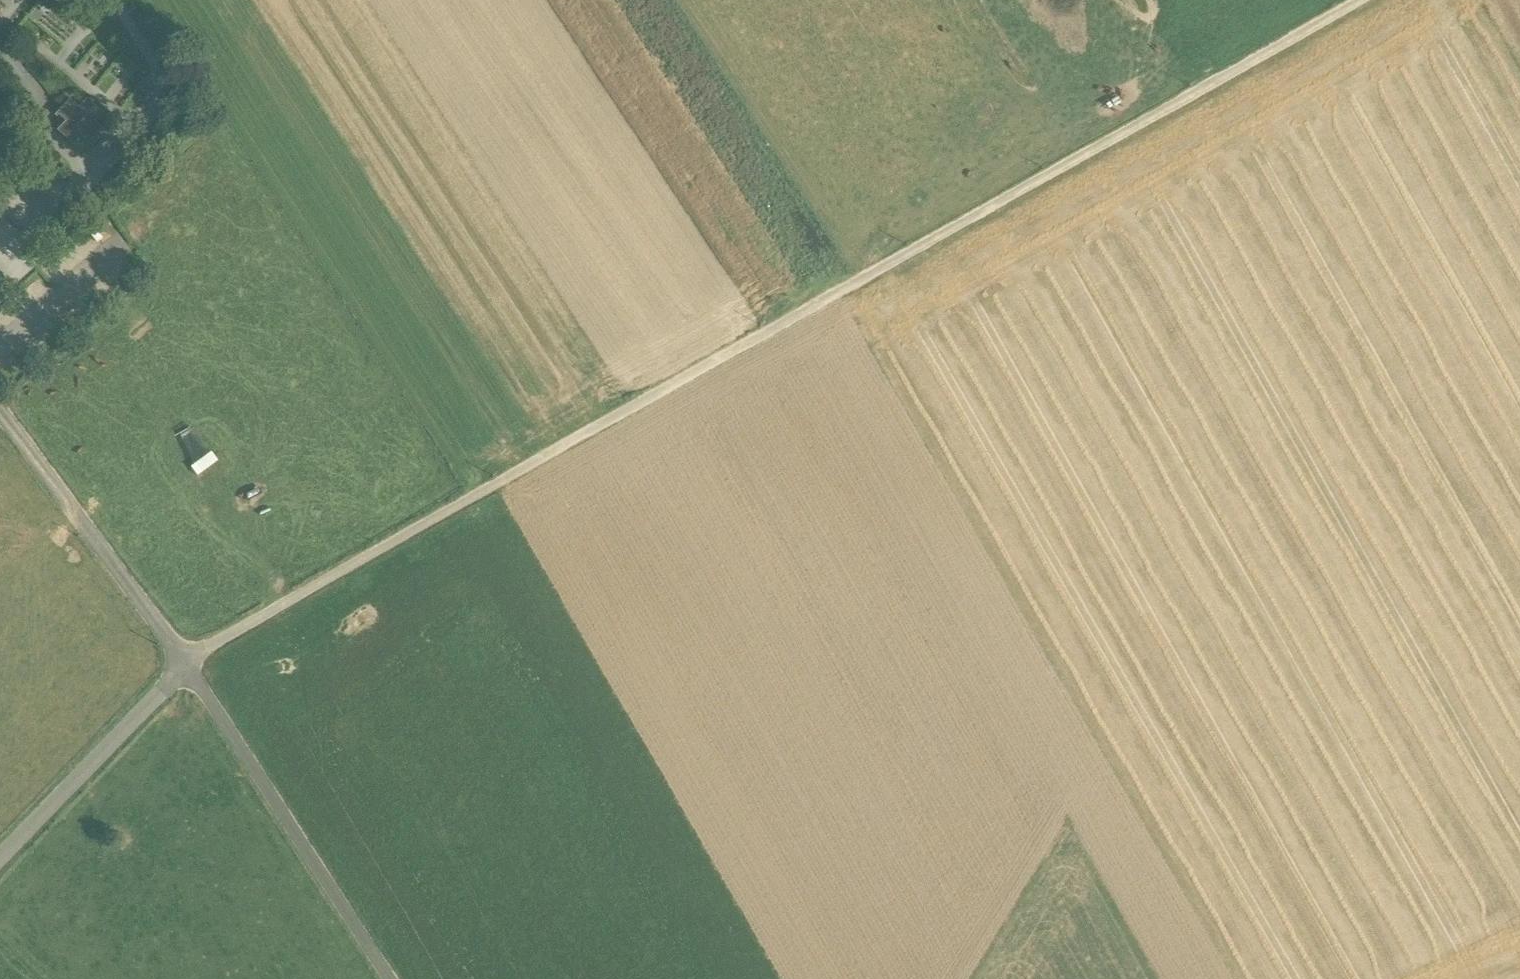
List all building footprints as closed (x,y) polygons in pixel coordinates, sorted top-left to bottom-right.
[(109,135),(95,121),(103,114),(90,101),(81,110),(73,102),(59,115),(67,124),(59,132),(73,144),(81,136),(95,149),(109,135)]
